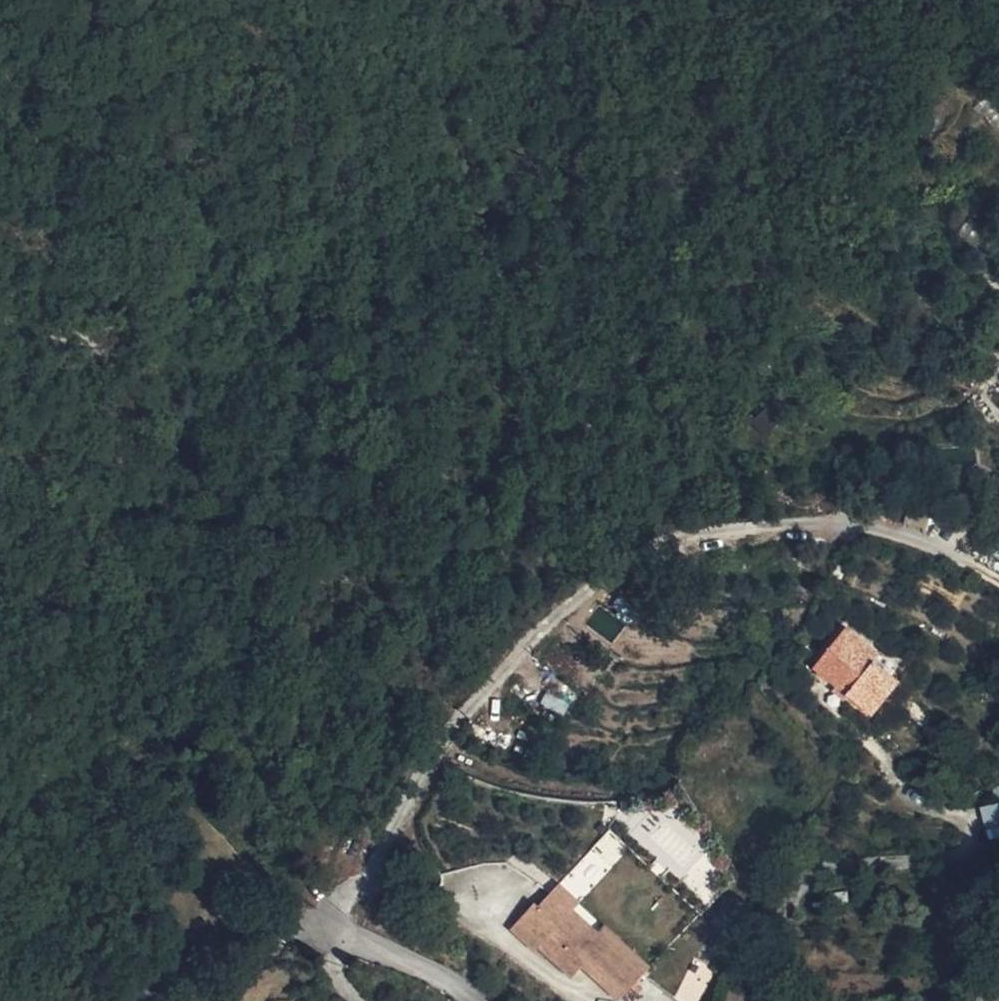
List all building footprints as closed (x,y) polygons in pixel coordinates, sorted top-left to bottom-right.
[(852,628),(814,662),(864,715),(896,685),(869,660),(876,653),(852,628)] [(986,804),(989,834),(998,833),(998,803),(986,804)] [(567,876),(576,866),(557,847),(547,858),(567,876)] [(533,866),(511,890),(540,917),(547,910),(576,934),(615,967),(640,941),(595,902),(587,910),(559,885),(567,876),(547,858),(536,870),(533,866)] [(595,902),(567,876),(559,885),(587,910),(595,902)] [(604,892),(595,902),(640,941),(650,931),(604,892)] [(540,917),(569,942),(576,934),(547,910),(540,917)]
